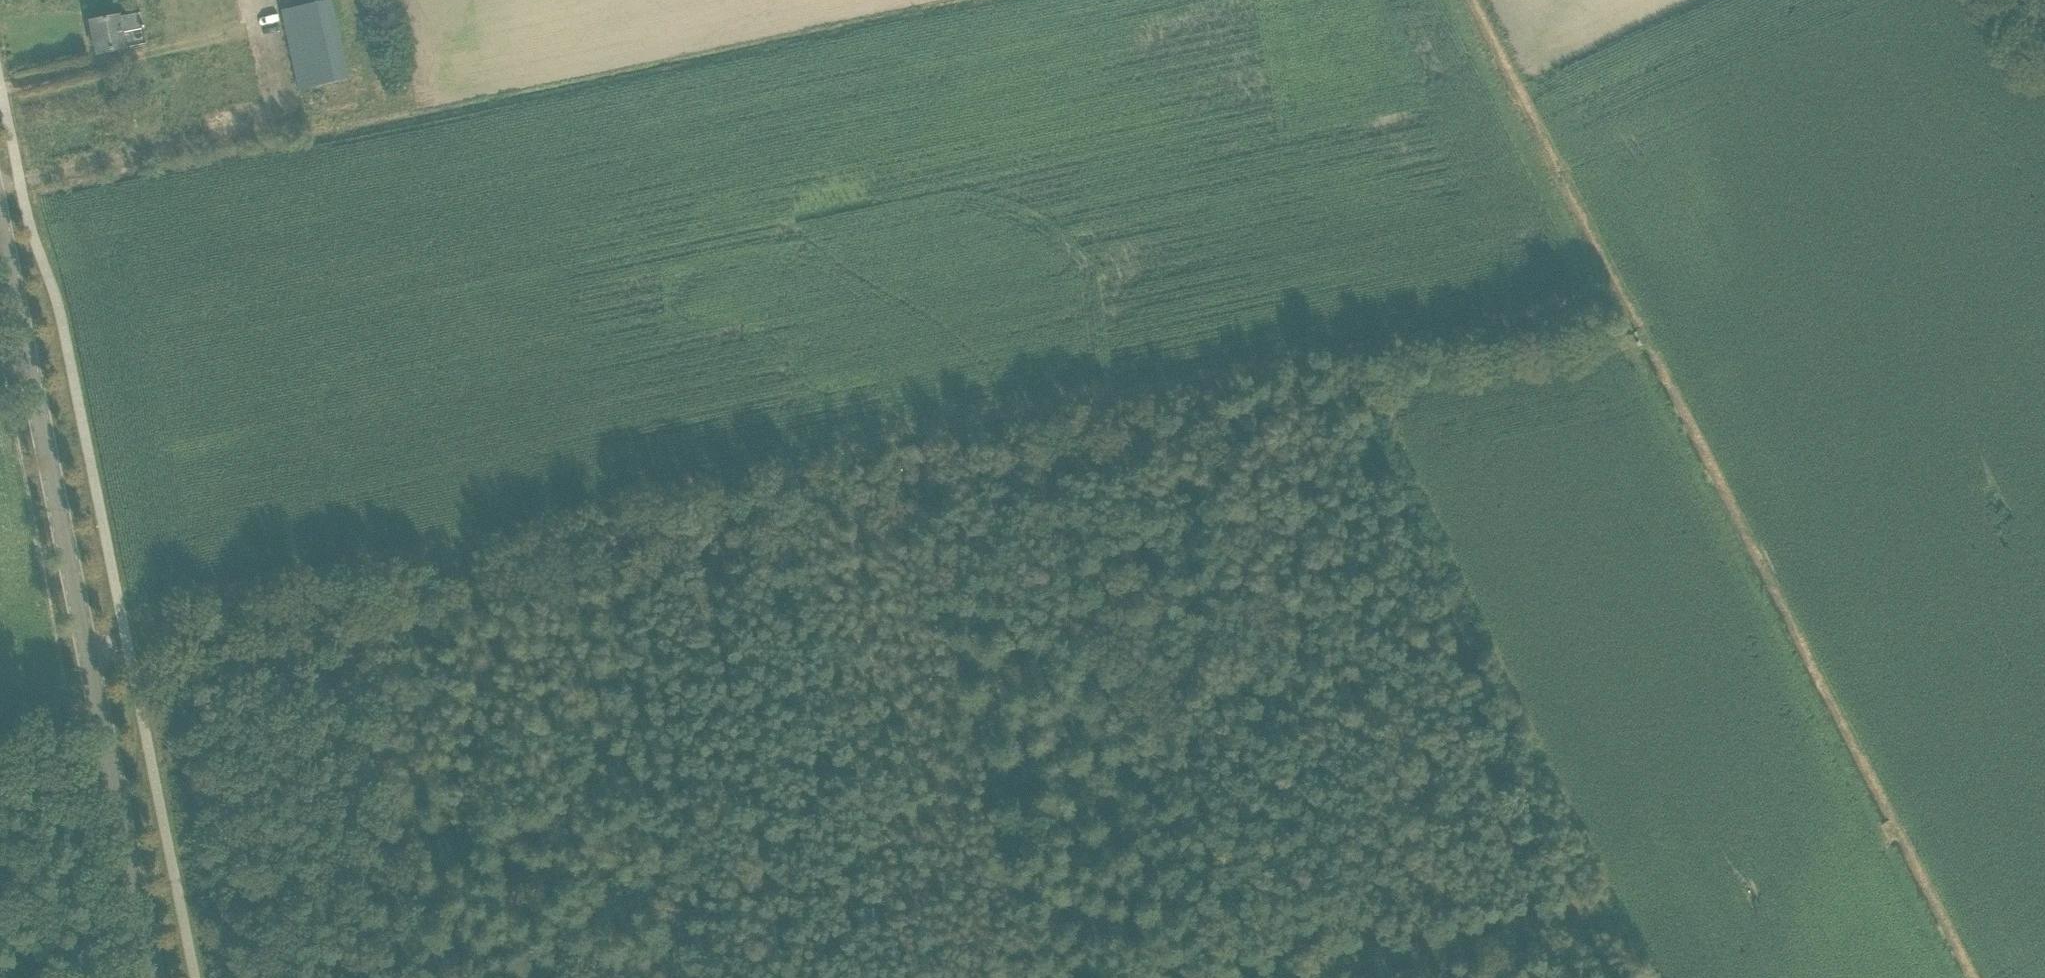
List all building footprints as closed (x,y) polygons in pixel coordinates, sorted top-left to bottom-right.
[(120,32),(142,28),(160,121),(233,107),(212,0),(136,0),(139,12),(117,17),(117,16),(89,22),(96,53),(123,48),(120,32)] [(331,0),(329,0),(280,11),(302,112),(352,101),(347,80),(348,80),(331,0)]
